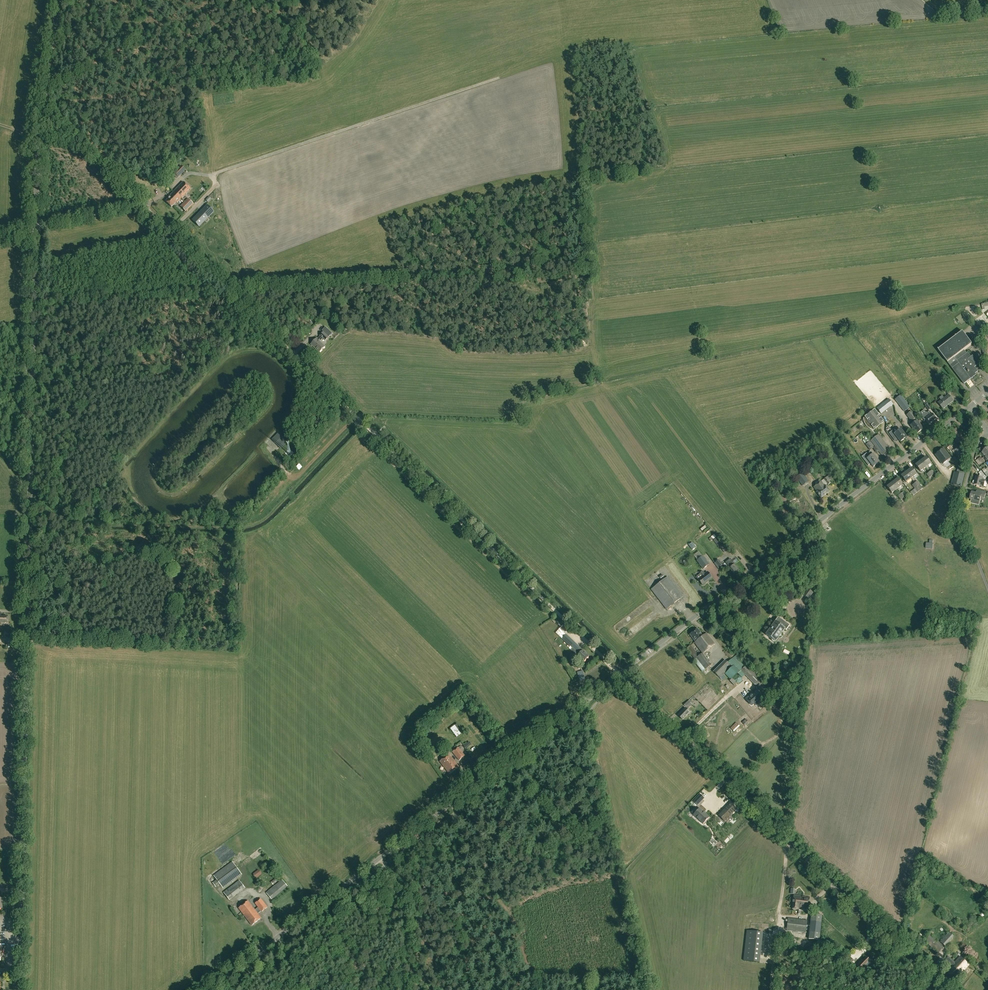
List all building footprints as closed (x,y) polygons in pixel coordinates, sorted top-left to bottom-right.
[(173,173),(178,177),(185,170),(181,165),(173,173)] [(165,201),(171,207),(176,202),(176,203),(190,189),(183,182),(169,196),(170,196),(165,201)] [(180,206),(186,212),(193,203),(188,198),(180,206)] [(202,211),(193,221),(199,227),(208,217),(202,211)] [(317,338),(311,344),(319,353),(325,347),(320,341),(323,339),(325,341),(329,337),(328,337),(332,333),(328,328),(324,332),(320,336),(321,336),(318,339),(317,338)] [(964,384),(974,376),(970,372),(976,368),(975,367),(979,364),(973,356),(971,357),(968,352),(967,353),(964,350),(972,344),(963,331),(938,350),(948,362),(954,358),(957,361),(950,366),(952,368),(964,384)] [(982,374),(974,378),(977,385),(986,380),(982,374)] [(904,412),(910,407),(901,395),(895,399),(904,412)] [(948,395),(944,398),(942,396),(940,398),(941,400),(938,403),(943,409),(953,401),(948,395)] [(889,399),(876,408),(880,414),(893,405),(889,399)] [(874,430),(884,422),(874,410),(865,417),(865,418),(863,419),(863,420),(864,420),(864,421),(864,422),(864,423),(865,424),(865,425),(866,425),(866,426),(867,427),(868,428),(869,428),(870,429),(871,429),(872,430),(874,430)] [(917,421),(916,418),(911,411),(907,415),(912,421),(914,423),(911,425),(917,434),(923,429),(917,421)] [(932,414),(930,411),(926,413),(928,417),(926,418),(929,423),(936,419),(932,414)] [(957,428),(950,434),(958,444),(965,438),(957,428)] [(889,433),(895,441),(898,439),(900,442),(906,437),(900,430),(897,432),(896,430),(893,432),(892,431),(889,433)] [(273,440),(277,444),(284,437),(279,433),(273,440)] [(889,449),(883,441),(879,435),(871,441),(879,451),(882,455),(889,449)] [(862,440),(866,445),(870,450),(873,448),(877,453),(879,451),(871,441),(869,442),(866,438),(862,440)] [(953,458),(957,463),(961,459),(958,456),(966,451),(961,445),(954,451),(957,455),(953,458)] [(944,448),(936,454),(943,464),(951,458),(944,448)] [(879,462),(873,454),(867,459),(873,467),(879,462)] [(925,457),(920,461),(925,467),(930,464),(925,457)] [(920,471),(925,467),(920,461),(915,465),(920,471)] [(911,468),(906,472),(911,478),(916,474),(911,468)] [(906,482),(911,478),(906,472),(901,476),(906,482)] [(964,475),(957,473),(955,472),(952,484),(961,487),(964,475)] [(808,481),(802,473),(796,477),(802,486),(808,481)] [(986,477),(985,476),(983,477),(982,478),(976,476),(974,485),(981,486),(984,487),(986,477)] [(892,483),(897,489),(898,491),(900,489),(899,488),(902,485),(897,479),(892,483)] [(816,492),(821,498),(830,491),(825,485),(825,486),(821,481),(813,487),(817,492),(816,492)] [(892,493),(897,489),(892,483),(886,487),(892,493)] [(781,492),(784,496),(790,491),(788,488),(781,492)] [(970,499),(971,500),(970,503),(979,505),(981,497),(984,498),(986,493),(977,490),(976,493),(972,492),(970,499)] [(719,546),(724,553),(727,550),(722,544),(719,546)] [(709,565),(703,556),(697,560),(703,569),(709,565)] [(730,559),(725,562),(730,568),(729,568),(734,574),(739,571),(735,565),(734,565),(730,559)] [(700,574),(697,577),(697,578),(702,585),(712,578),(707,572),(704,574),(703,572),(700,574)] [(668,577),(651,589),(666,609),(683,597),(668,577)] [(807,588),(802,594),(809,599),(813,593),(807,588)] [(766,635),(775,642),(784,629),(786,631),(789,626),(778,617),(775,622),(766,635)] [(697,629),(690,635),(695,642),(694,642),(703,654),(715,645),(706,633),(703,636),(697,629)] [(580,648),(576,644),(577,643),(574,639),(576,637),(575,635),(574,636),(573,634),(569,638),(571,639),(570,640),(572,648),(572,647),(576,651),(580,648)] [(690,645),(687,648),(695,659),(693,660),(702,672),(711,665),(702,653),(698,656),(690,645)] [(708,655),(711,658),(721,650),(718,647),(708,655)] [(583,662),(589,656),(583,650),(581,653),(579,651),(576,653),(578,655),(577,656),(583,662)] [(729,670),(725,673),(730,680),(732,678),(741,671),(740,670),(746,665),(746,664),(738,654),(728,663),(732,667),(729,670)] [(728,663),(725,660),(722,663),(729,670),(732,667),(728,663)] [(576,665),(579,680),(585,679),(583,673),(584,673),(584,671),(583,663),(581,664),(576,665)] [(763,681),(747,665),(746,664),(740,670),(741,671),(757,687),(757,686),(762,693),(766,690),(768,688),(763,682),(763,681)] [(760,698),(761,697),(757,692),(751,698),(749,696),(746,699),(745,697),(740,702),(742,704),(747,700),(752,706),(755,703),(756,704),(758,701),(761,704),(765,701),(762,699),(761,700),(760,698)] [(690,712),(685,708),(678,715),(682,720),(690,712)] [(450,728),(451,729),(457,737),(461,733),(454,725),(450,728)] [(459,760),(465,756),(458,747),(453,752),(459,760)] [(440,762),(449,774),(459,767),(449,754),(440,762)] [(693,802),(698,805),(705,798),(700,794),(693,802)] [(726,805),(716,816),(723,822),(733,811),(726,805)] [(692,806),(685,813),(695,822),(697,820),(699,822),(703,817),(701,816),(702,815),(692,806)] [(217,880),(213,883),(217,888),(221,885),(223,888),(242,874),(233,862),(214,876),(217,880)] [(253,874),(256,878),(262,874),(259,870),(253,874)] [(266,893),(272,899),(288,886),(283,880),(266,893)] [(258,892),(263,896),(268,891),(262,886),(258,892)] [(223,892),(230,900),(234,897),(228,889),(223,892)] [(792,909),(797,910),(797,908),(808,909),(809,898),(800,897),(800,896),(793,895),(792,909)] [(255,910),(248,901),(239,908),(252,925),(261,918),(258,913),(261,911),(262,912),(267,907),(261,899),(255,903),(258,907),(255,910)] [(822,915),(811,914),(809,939),(819,940),(822,915)] [(787,931),(806,933),(807,920),(788,918),(787,931)] [(939,943),(943,947),(952,937),(948,933),(939,943)] [(748,946),(763,945),(763,934),(750,935),(750,940),(748,940),(748,946)] [(929,935),(925,939),(939,952),(943,948),(929,935)] [(968,964),(959,957),(955,962),(948,956),(945,959),(952,966),(947,972),(954,978),(959,973),(960,973),(968,964)] [(854,960),(852,958),(851,957),(846,963),(849,966),(846,969),(851,974),(853,972),(852,970),(849,968),(851,965),(850,964),(854,960)] [(864,967),(863,966),(869,960),(866,957),(862,961),(861,960),(856,965),(860,970),(861,969),(861,970),(864,967)]
